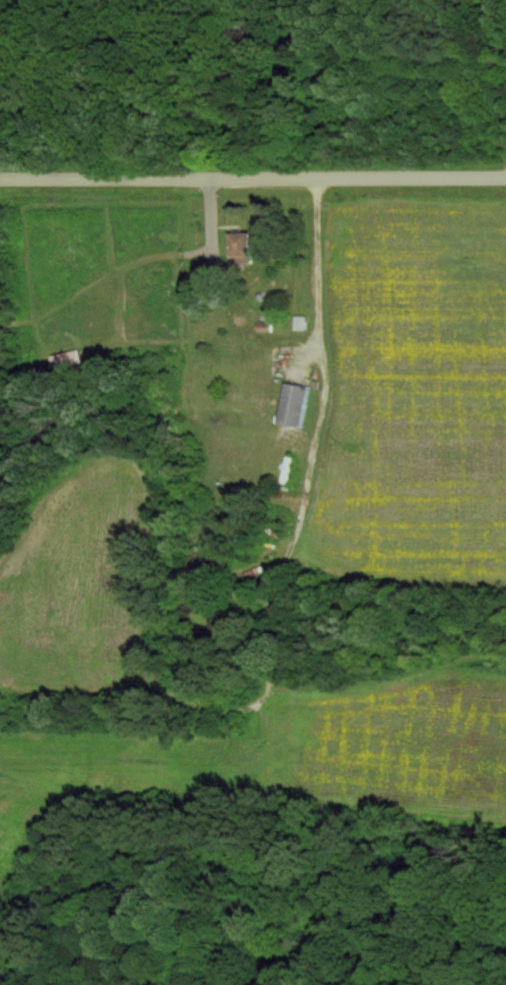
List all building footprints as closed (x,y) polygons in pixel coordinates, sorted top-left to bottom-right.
[(256,232),(237,232),(237,262),(256,262),(256,232)] [(55,355),(59,378),(87,373),(82,350),(55,355)] [(304,427),(312,386),(289,382),(281,422),(304,427)]
